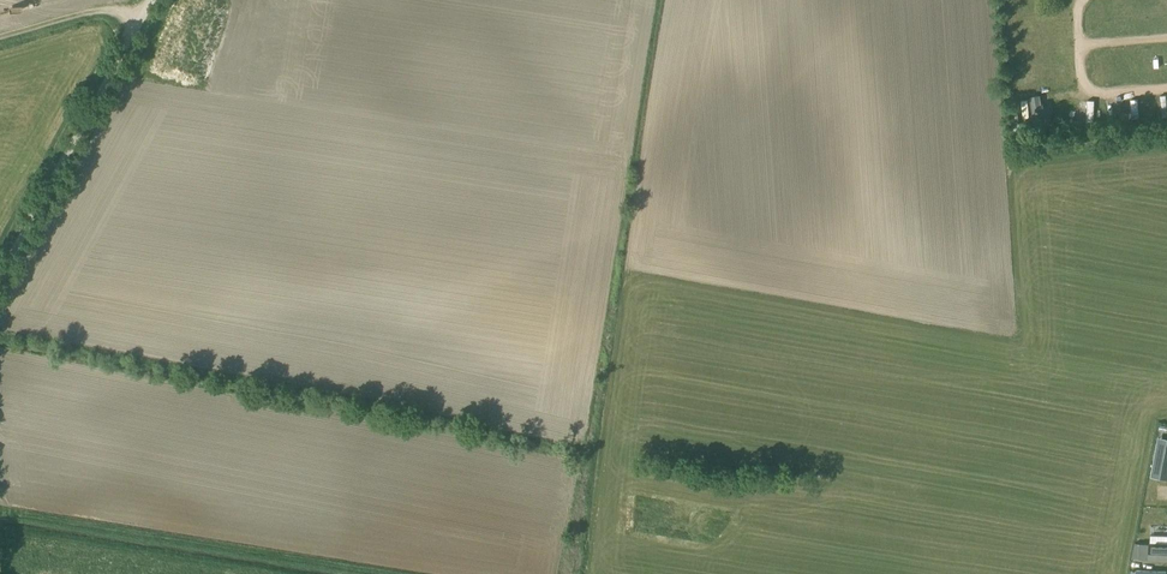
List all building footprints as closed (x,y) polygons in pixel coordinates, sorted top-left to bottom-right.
[(1135,64),(1135,72),(1142,72),(1141,55),(1128,56),(1129,65),(1135,64)] [(1072,70),(1054,72),(1055,78),(1073,76),(1072,70)] [(1150,477),(1166,480),(1166,447),(1157,445),(1150,477)] [(1150,533),(1166,534),(1166,526),(1150,526),(1150,533)] [(1166,560),(1166,544),(1141,543),(1135,543),(1132,558),(1140,558),(1148,558),(1148,559),(1166,560)]
